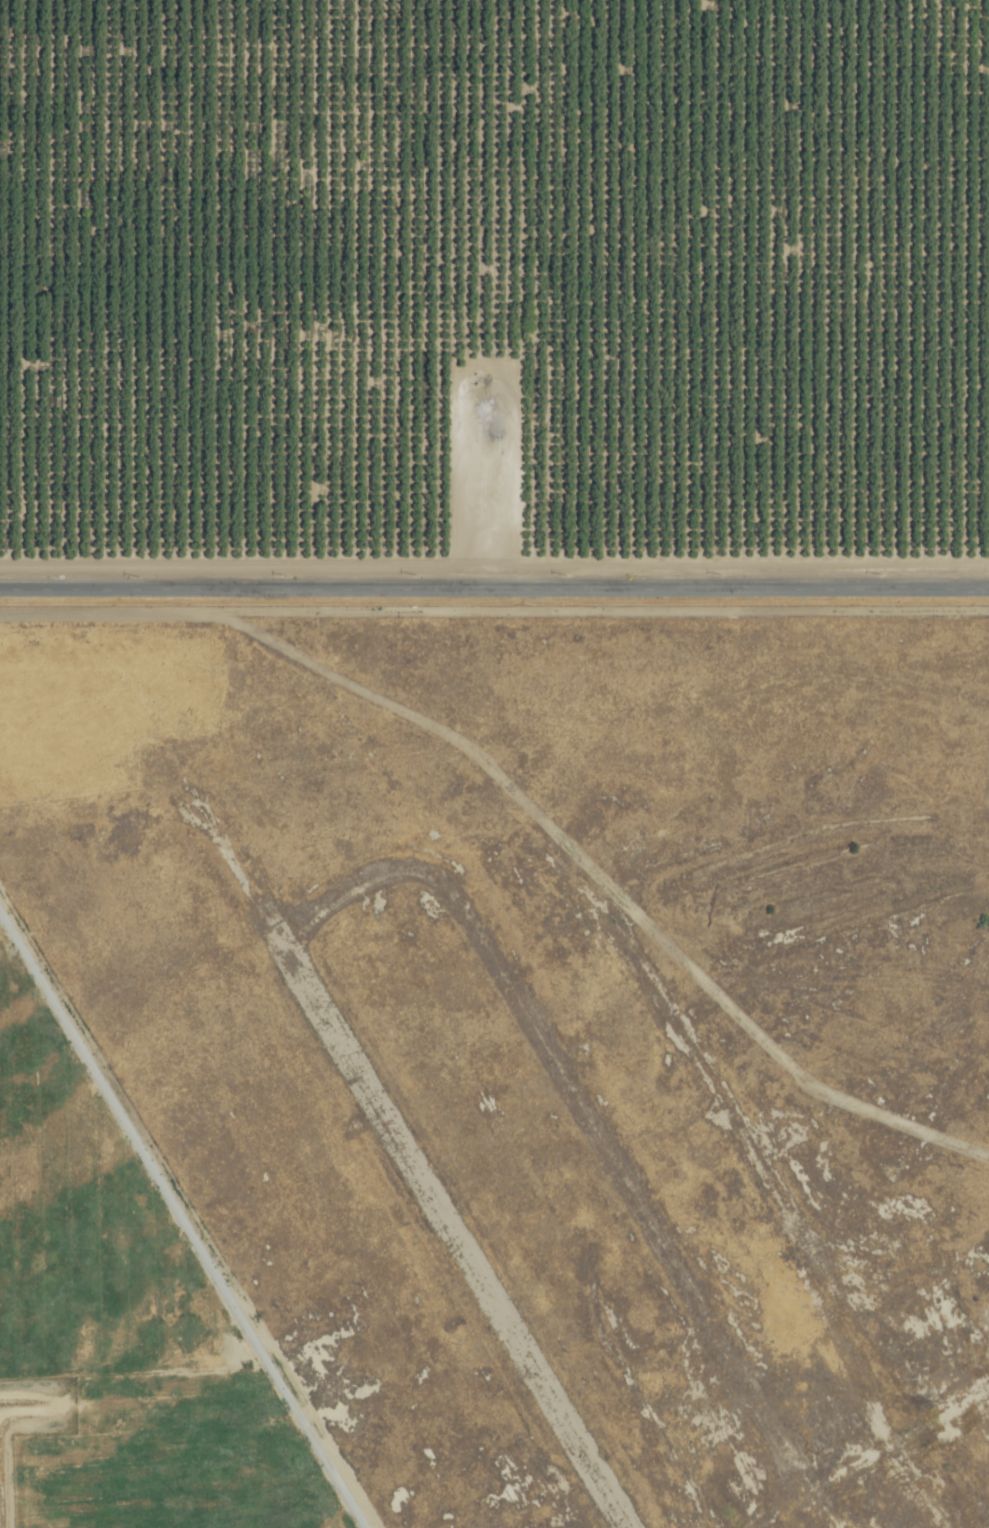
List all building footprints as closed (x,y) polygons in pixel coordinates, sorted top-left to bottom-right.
[(906,1499),(899,1489),(890,1495),(896,1505),(906,1499)]
